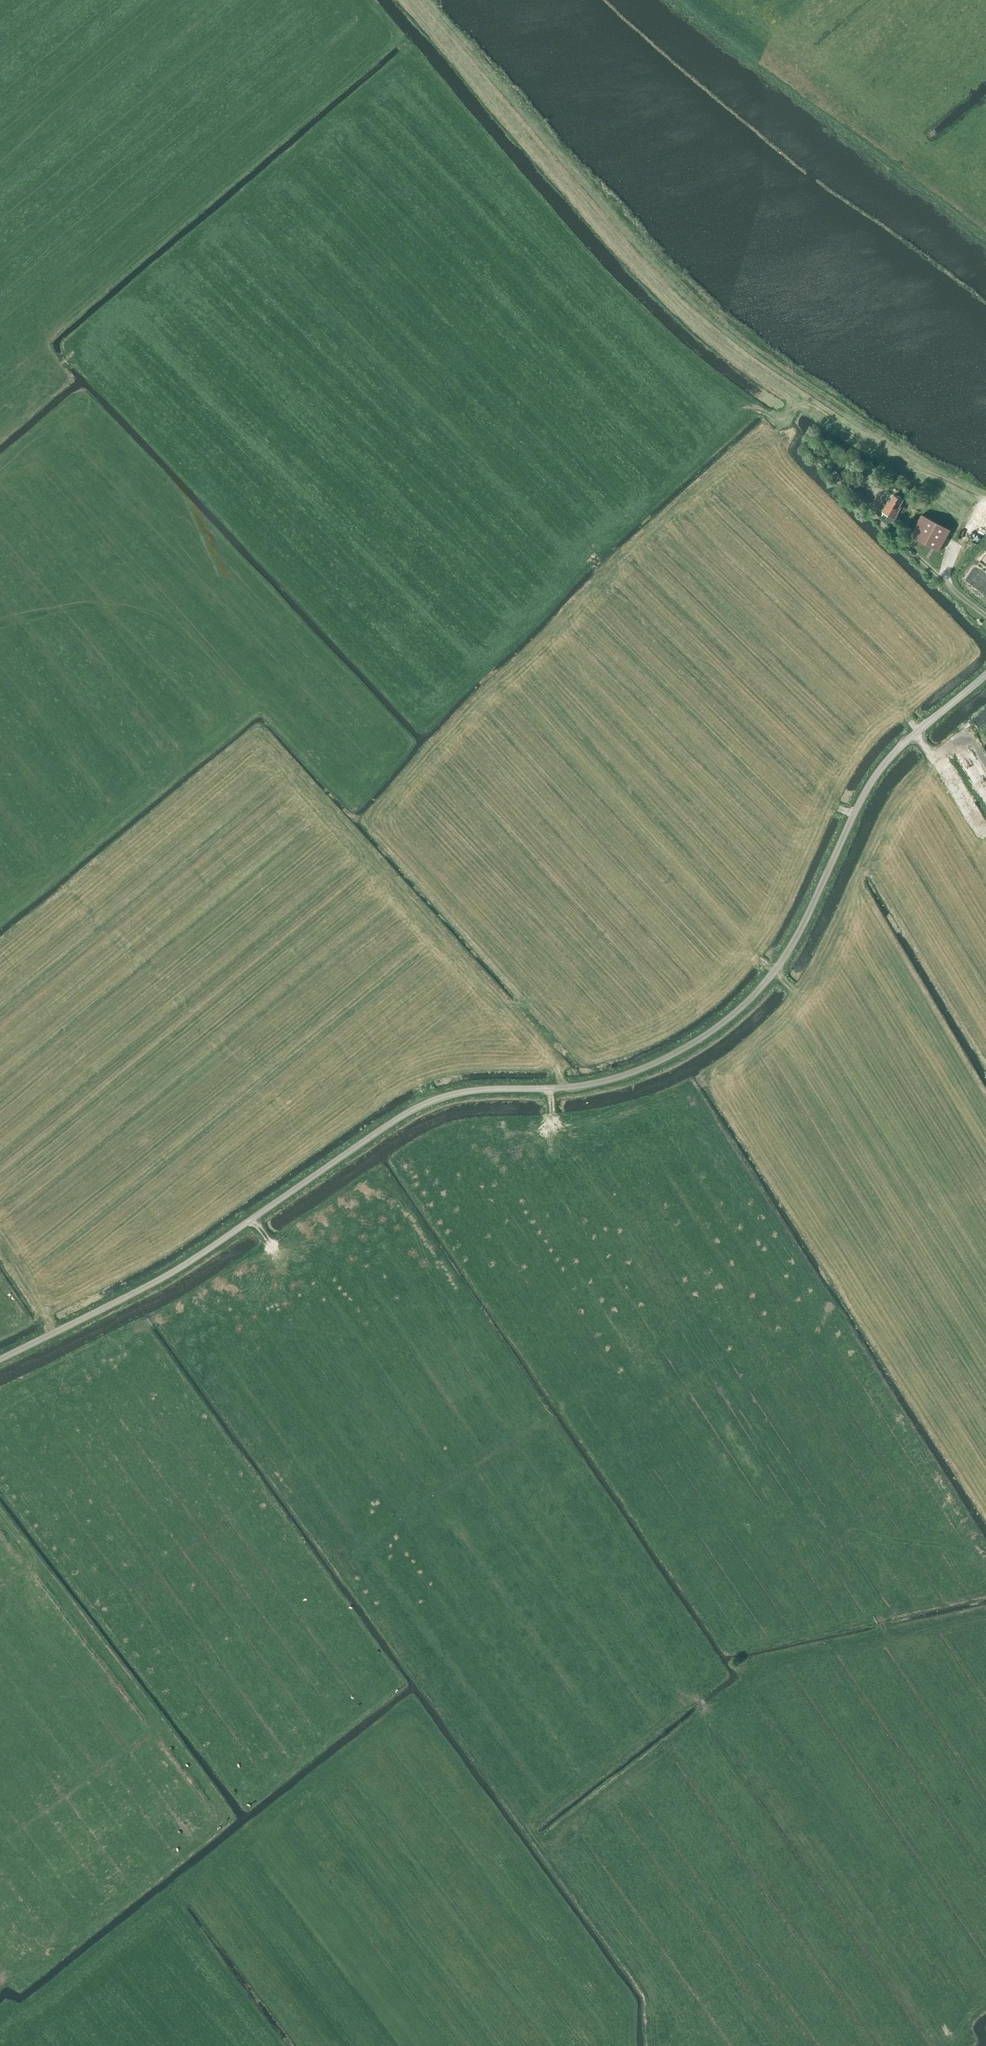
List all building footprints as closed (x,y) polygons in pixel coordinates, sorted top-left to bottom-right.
[(887,520),(886,521),(893,524),(900,509),(899,508),(903,501),(893,496),(890,504),(888,503),(882,514),(884,515),(882,517),(887,520)] [(922,516),(910,537),(939,553),(950,532),(922,516)]
